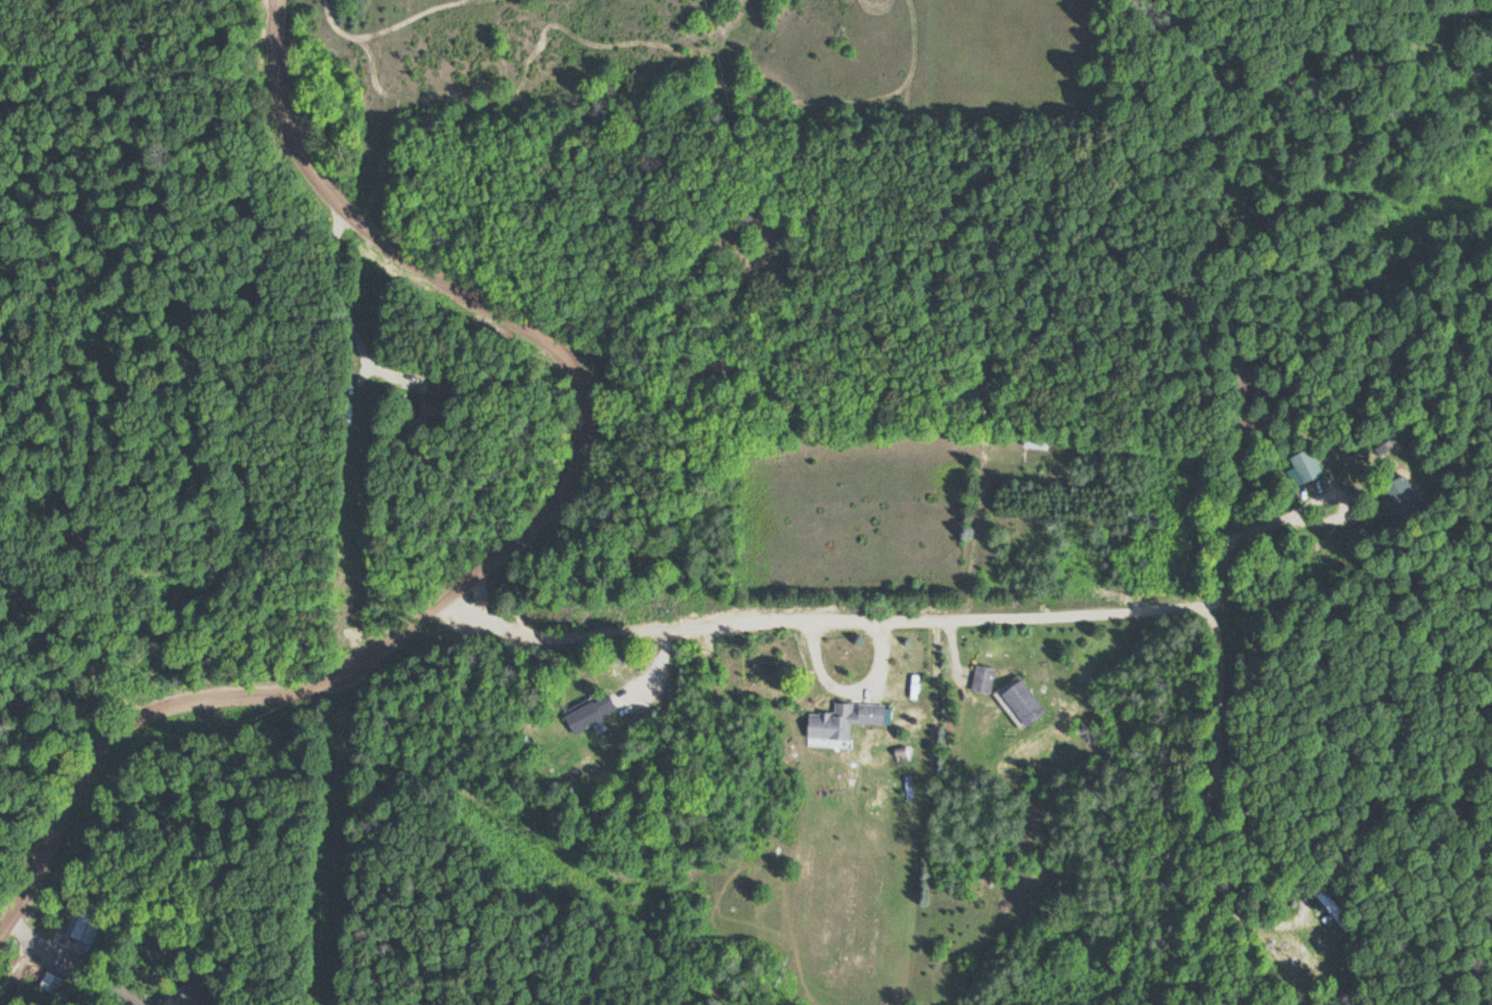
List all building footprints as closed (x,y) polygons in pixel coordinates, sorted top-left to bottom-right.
[(1321,475),(1310,446),(1286,455),(1291,470),(1285,472),(1290,486),(1321,475)] [(1383,485),(1391,505),(1387,507),(1393,521),(1409,514),(1395,480),(1383,485)] [(987,694),(994,669),(975,663),(968,688),(987,694)] [(1044,710),(1017,676),(996,693),(1023,727),(1044,710)] [(561,715),(570,734),(617,711),(608,692),(561,715)] [(847,740),(848,724),(889,725),(890,705),(832,702),(831,713),(804,712),(803,738),(847,740)] [(67,936),(94,947),(105,918),(79,907),(67,936)] [(53,976),(47,972),(39,985),(46,989),(53,976)] [(182,1004),(193,1004),(176,984),(169,990),(182,1004)]
